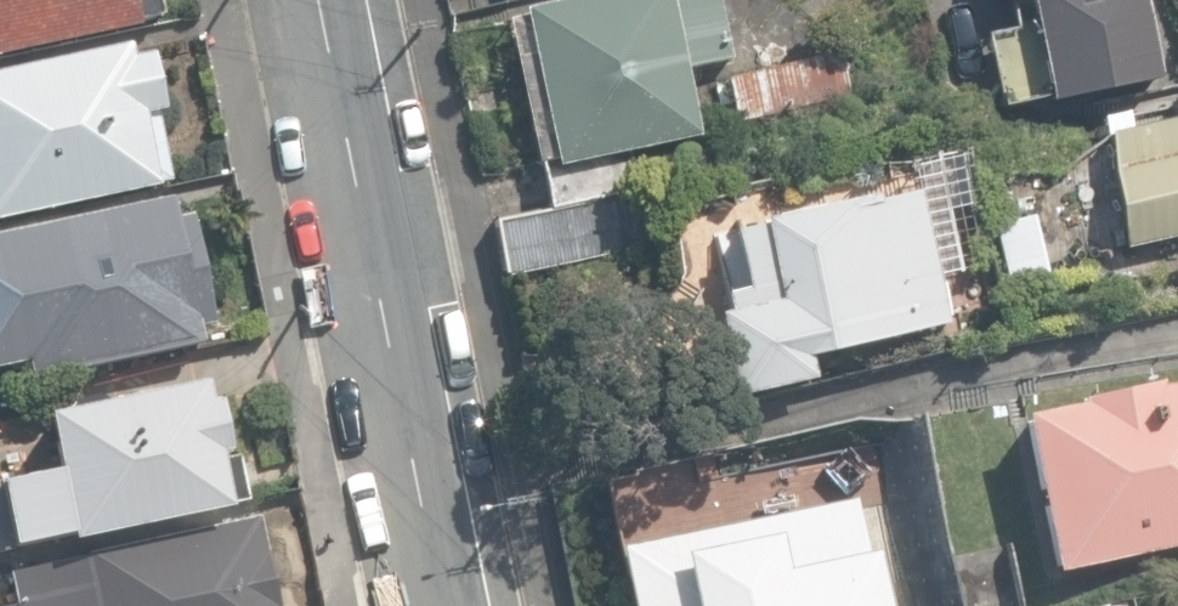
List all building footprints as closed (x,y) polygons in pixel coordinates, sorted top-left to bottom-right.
[(163,16),(159,0),(0,0),(0,49),(163,16)] [(701,134),(687,68),(732,58),(720,0),(543,0),(522,4),(525,15),(511,18),(551,210),(639,191),(630,149),(701,134)] [(1141,0),(1009,0),(1015,27),(985,35),(1002,107),(1049,97),(1051,106),(1160,80),(1141,0)] [(157,183),(142,112),(164,108),(152,50),(133,54),(131,42),(0,70),(0,217),(157,183)] [(729,77),(740,120),(854,92),(843,48),(729,77)] [(1127,249),(1177,237),(1177,121),(1177,120),(1102,138),(1127,249)] [(642,245),(639,191),(551,210),(494,222),(506,273),(642,245)] [(714,314),(734,398),(815,378),(809,356),(866,343),(868,350),(897,343),(896,337),(951,324),(919,191),(879,200),(875,192),(760,220),(761,226),(733,233),(746,286),(725,291),(730,310),(714,314)] [(27,359),(30,376),(203,340),(200,327),(217,323),(193,210),(177,214),(172,194),(0,231),(0,364),(27,359)] [(1056,573),(1177,546),(1177,381),(1156,386),(1156,382),(1079,399),(1080,403),(1021,416),(1056,573)] [(228,386),(124,406),(112,395),(79,401),(67,417),(78,471),(0,486),(0,554),(29,549),(89,537),(90,543),(260,510),(248,449),(255,448),(247,407),(232,410),(228,386)] [(279,605),(267,552),(265,552),(258,516),(86,551),(24,566),(32,599),(8,605),(278,605),(279,605)] [(880,576),(865,580),(857,544),(656,587),(660,605),(886,605),(880,576)]
